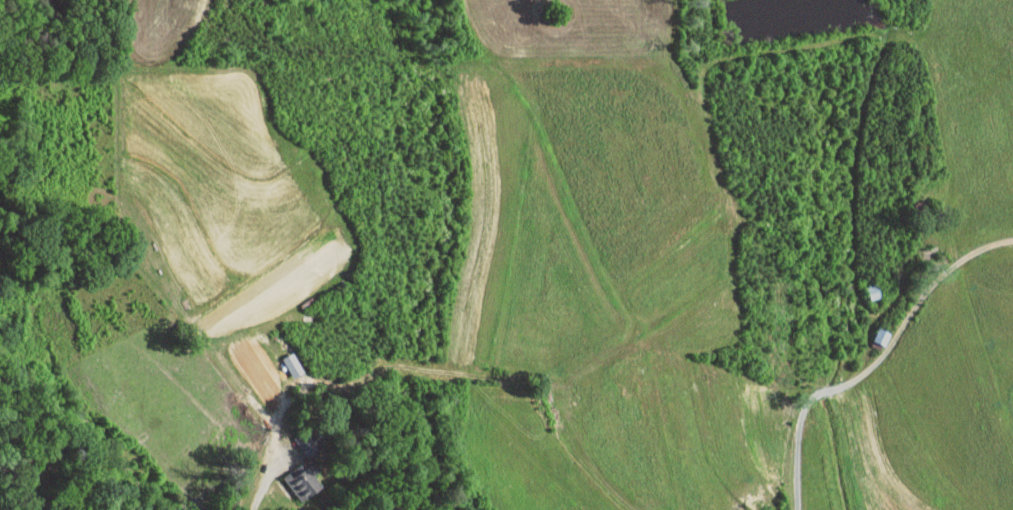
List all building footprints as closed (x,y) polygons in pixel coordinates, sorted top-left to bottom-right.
[(274,470),(293,498),(315,482),(296,455),(274,470)]
